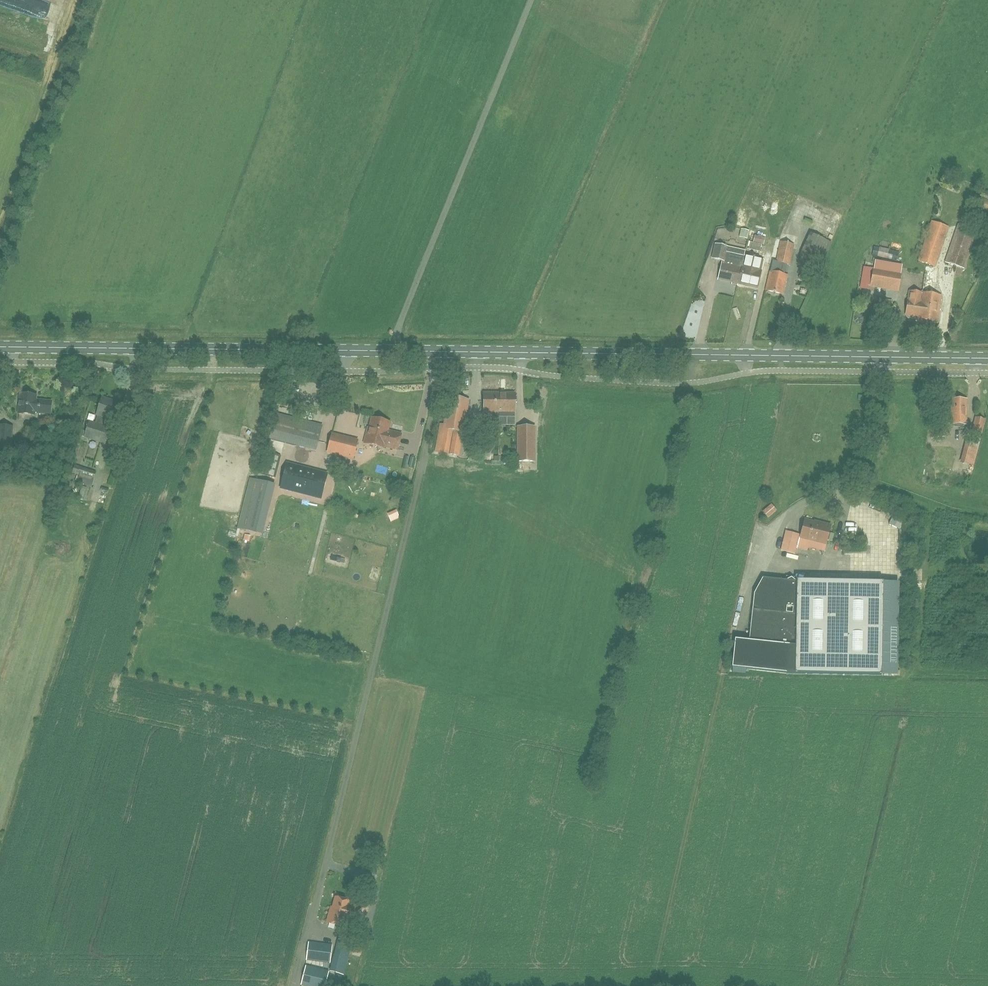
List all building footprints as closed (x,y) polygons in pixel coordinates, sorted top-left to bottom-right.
[(981,197),(977,208),(987,212),(987,200),(981,197)] [(935,267),(949,227),(931,221),(918,261),(935,267)] [(964,269),(977,231),(958,225),(945,263),(964,269)] [(813,234),(804,253),(825,262),(834,243),(813,234)] [(781,242),(777,261),(782,262),(782,263),(786,264),(789,264),(793,245),(781,242)] [(750,243),(749,249),(760,252),(761,245),(750,243)] [(715,245),(712,258),(723,261),(722,264),(721,264),(718,279),(737,284),(741,268),(743,256),(744,251),(736,249),(735,255),(726,253),(727,247),(715,245)] [(741,268),(737,284),(758,288),(761,273),(760,272),(763,261),(743,256),(741,268)] [(772,260),(765,290),(783,294),(787,275),(784,274),(780,273),(782,263),(782,262),(777,261),(772,260)] [(873,270),(871,286),(897,291),(900,274),(873,270)] [(925,272),(924,289),(938,290),(939,273),(925,272)] [(920,300),(921,294),(909,292),(906,315),(918,317),(918,312),(924,312),(925,309),(926,310),(927,301),(920,300)] [(940,296),(921,294),(920,300),(927,301),(926,310),(925,309),(924,312),(918,312),(918,317),(917,319),(937,322),(940,296)] [(891,302),(880,300),(879,304),(874,303),(873,309),(890,312),(891,306),(891,302)] [(50,414),(51,402),(36,400),(36,396),(21,394),(19,414),(36,416),(36,413),(50,414)] [(498,404),(499,394),(483,394),(483,413),(498,413),(498,404)] [(514,417),(514,394),(499,394),(498,404),(498,413),(498,417),(514,417)] [(117,422),(123,405),(103,398),(97,417),(98,417),(95,424),(90,423),(85,438),(105,444),(110,429),(105,427),(108,419),(117,422)] [(458,457),(467,401),(449,398),(444,426),(439,425),(434,453),(458,457)] [(966,425),(966,400),(951,400),(951,425),(966,425)] [(317,443),(321,425),(276,414),(270,435),(271,435),(272,431),(317,443)] [(975,418),(971,436),(981,438),(985,420),(975,418)] [(365,443),(374,446),(383,448),(383,447),(396,451),(400,434),(387,431),(389,424),(385,423),(383,421),(377,419),(375,420),(371,419),(369,429),(367,428),(365,436),(367,436),(365,443)] [(946,438),(947,424),(934,424),(934,431),(931,431),(931,438),(946,438)] [(13,427),(0,426),(0,457),(10,458),(13,427)] [(518,426),(518,461),(535,462),(535,426),(518,426)] [(357,440),(331,434),(327,452),(352,459),(357,440)] [(280,456),(267,452),(261,474),(275,477),(280,456)] [(78,482),(92,487),(97,471),(76,464),(73,473),(81,475),(78,482)] [(282,483),(322,493),(327,474),(287,464),(282,483)] [(238,528),(256,533),(268,484),(250,479),(238,528)] [(87,502),(91,489),(82,486),(78,499),(87,502)] [(771,518),(779,511),(774,505),(765,512),(771,518)] [(906,519),(895,513),(889,524),(900,530),(906,519)] [(824,546),(829,527),(821,525),(820,528),(813,526),(813,524),(803,522),(799,539),(824,546)] [(798,536),(784,533),(780,551),(793,555),(798,536)] [(735,640),(732,669),(786,674),(798,676),(881,677),(883,584),(796,582),(795,582),(791,578),(787,581),(763,578),(754,594),(749,642),(735,640)] [(231,616),(239,623),(245,617),(238,609),(231,616)] [(345,927),(346,921),(353,923),(354,924),(359,926),(362,915),(364,914),(366,912),(367,911),(367,908),(366,906),(365,905),(363,904),(361,904),(357,906),(353,905),(352,905),(349,904),(349,901),(335,897),(331,913),(329,913),(327,922),(345,927)] [(356,952),(365,953),(367,939),(358,938),(356,952)] [(351,944),(338,941),(330,972),(343,975),(351,944)] [(329,963),(331,945),(309,942),(307,960),(329,963)] [(351,972),(359,973),(360,966),(352,965),(351,972)] [(329,972),(306,966),(301,985),(302,985),(325,985),(329,972)]
